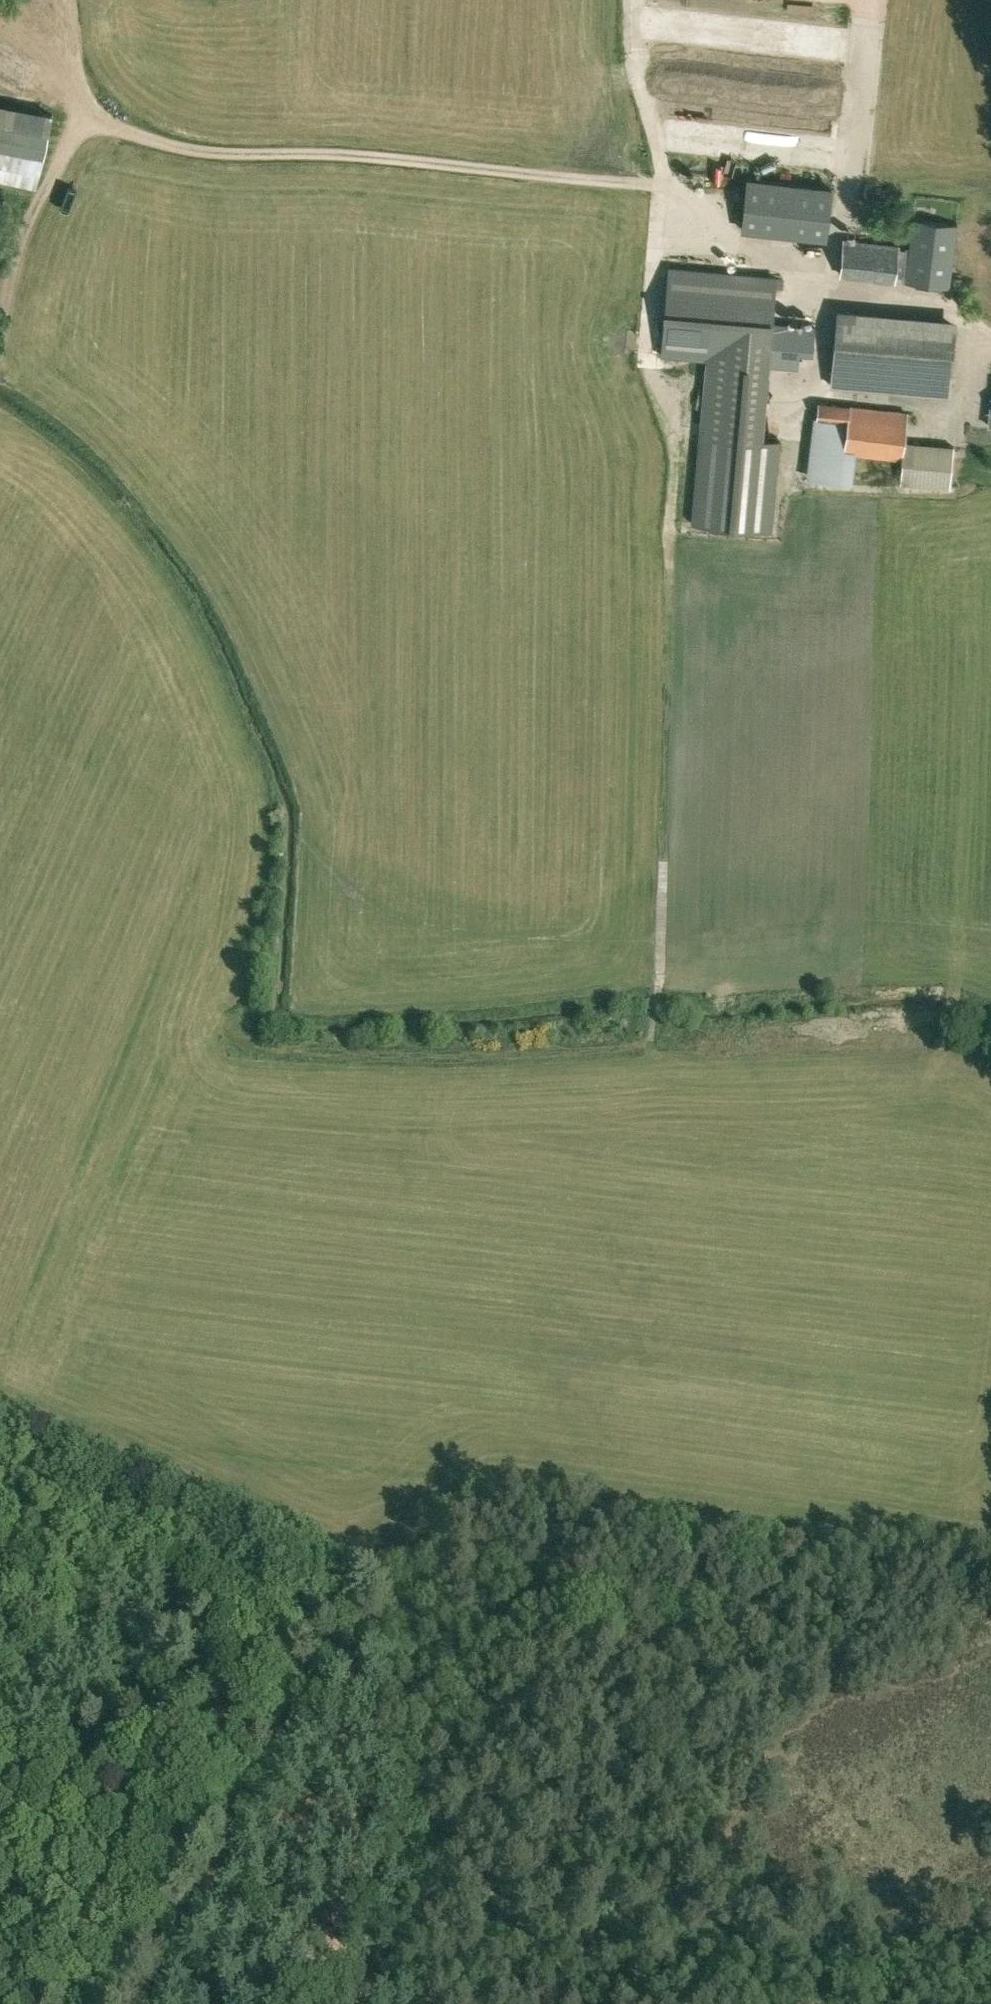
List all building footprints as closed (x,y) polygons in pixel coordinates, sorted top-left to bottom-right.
[(741,230),(828,240),(835,187),(747,177),(741,230)] [(915,219),(907,282),(950,287),(958,224),(915,219)] [(841,277),(896,283),(901,245),(845,237),(841,277)] [(763,438),(770,365),(771,350),(814,353),(816,327),(774,323),(777,277),(669,267),(660,356),(708,359),(701,433),(694,525),(774,531),(781,440),(763,438)] [(955,332),(836,322),(831,386),(950,395),(955,332)] [(910,412),(853,405),(820,402),(818,417),(816,417),(810,478),(854,483),(857,455),(903,460),(910,412)] [(954,446),(906,442),(902,483),(951,487),(954,446)]
